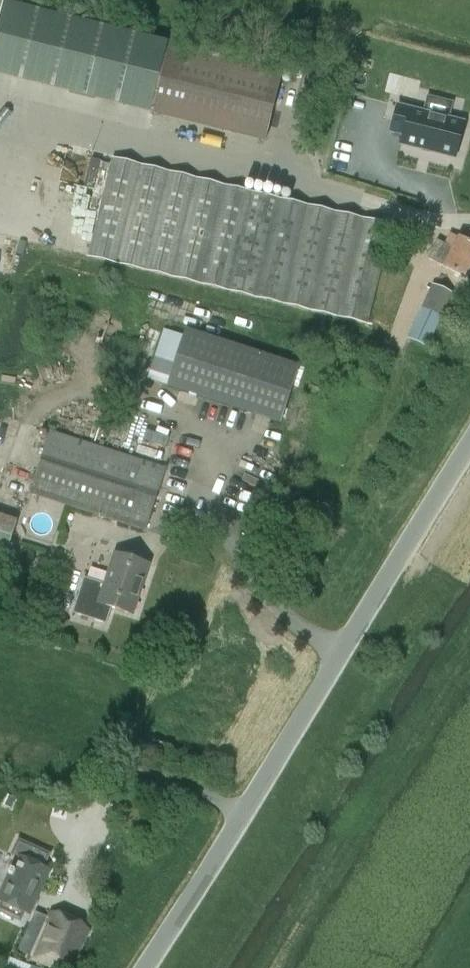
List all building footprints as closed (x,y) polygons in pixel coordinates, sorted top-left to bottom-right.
[(290,57),(175,26),(153,105),(268,137),(290,57)] [(469,114),(469,108),(409,91),(402,117),(415,121),(412,130),(461,144),(469,114)] [(367,324),(391,226),(114,151),(91,248),(367,324)] [(469,270),(469,233),(466,241),(459,237),(453,249),(437,241),(428,259),(444,267),(444,268),(465,279),(469,270)] [(426,348),(451,295),(433,287),(409,340),(426,348)] [(304,356),(190,320),(172,378),(287,414),(304,356)] [(149,526),(171,465),(56,425),(35,486),(149,526)] [(11,555),(23,516),(0,509),(0,552),(11,555)] [(91,573),(80,607),(113,618),(118,602),(138,608),(154,560),(121,549),(111,579),(91,573)] [(24,625),(35,620),(29,607),(18,612),(24,625)] [(161,743),(157,752),(171,758),(175,748),(161,743)] [(49,870),(19,857),(13,871),(11,870),(9,875),(11,876),(0,900),(0,901),(29,914),(49,870)] [(89,932),(50,915),(32,956),(60,967),(74,967),(89,932)]
